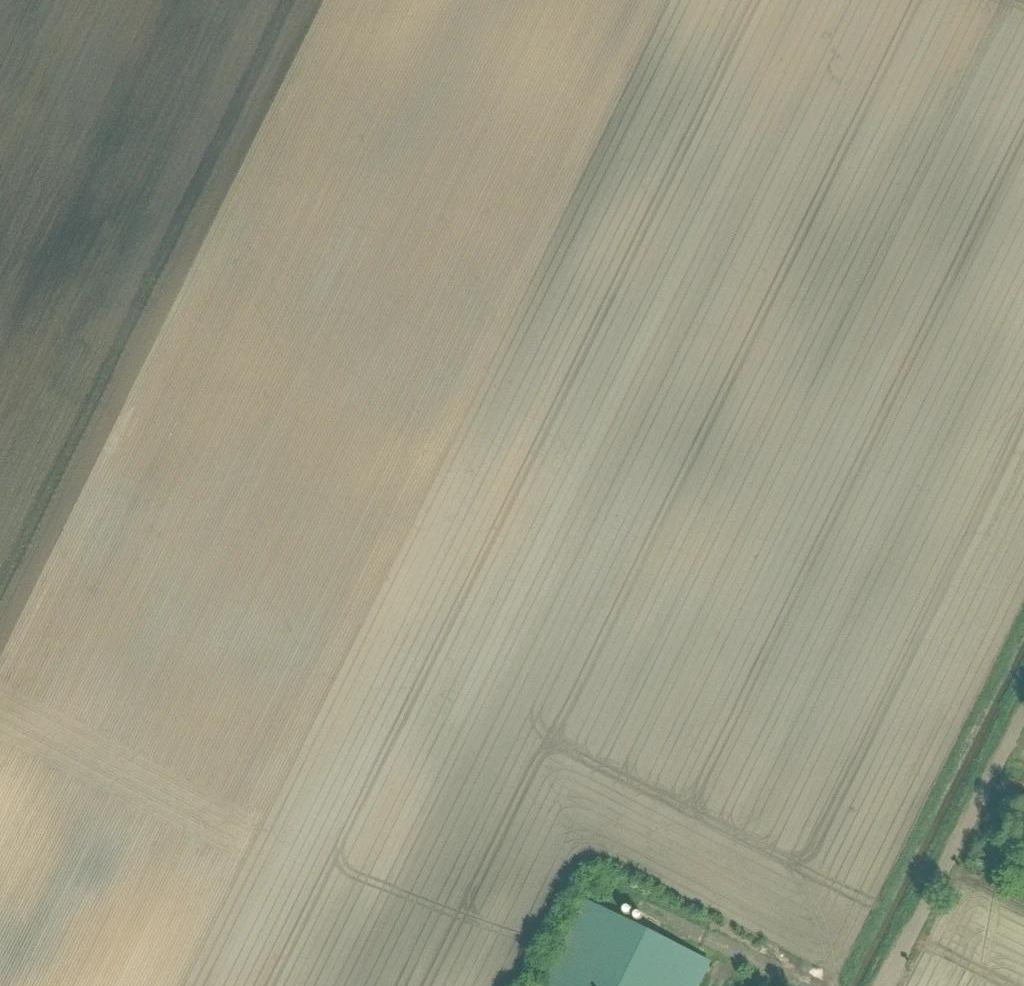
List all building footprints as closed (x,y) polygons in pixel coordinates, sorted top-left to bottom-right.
[(540,985),(694,985),(705,962),(580,902),(540,985)]
